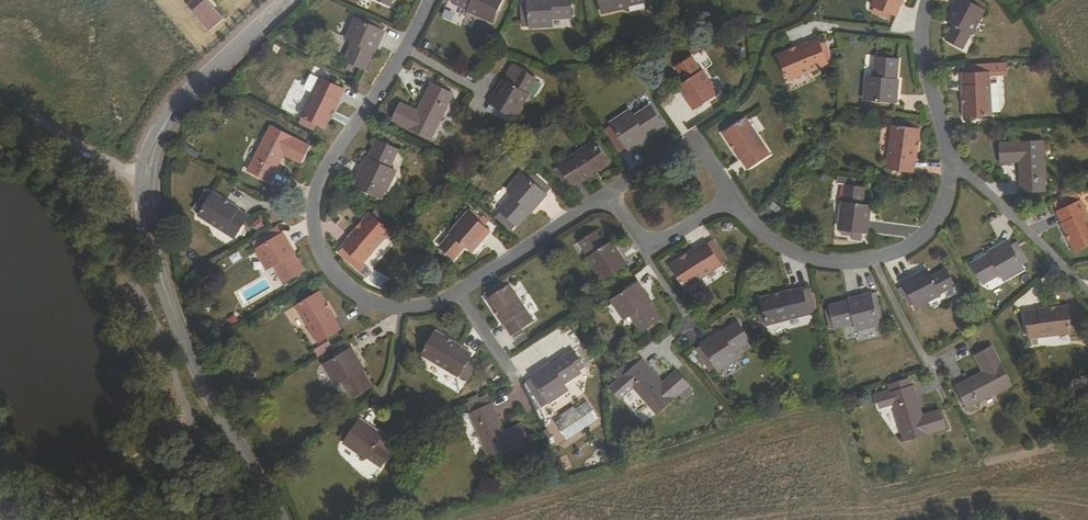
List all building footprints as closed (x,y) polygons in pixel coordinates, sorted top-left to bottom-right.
[(193,9),(209,27),(222,16),(207,0),(204,0),(193,9)] [(454,2),(470,9),(469,11),(491,22),(497,9),(499,10),(503,0),(455,0),(454,2)] [(531,29),(553,27),(553,20),(572,19),(571,0),(529,0),(529,4),(530,11),(530,24),(531,27),(531,29)] [(603,13),(627,7),(627,4),(643,0),(599,0),(603,13)] [(875,7),(883,10),(880,16),(890,19),(892,14),(896,16),(903,0),(875,0),(872,6),(875,7)] [(947,20),(954,24),(946,39),(961,47),(970,31),(972,33),(984,10),(983,10),(986,3),(980,0),(957,0),(947,20)] [(880,16),(883,10),(875,7),(873,13),(880,16)] [(380,25),(362,17),(360,21),(378,29),(380,25)] [(372,52),(374,46),(377,48),(384,32),(382,31),(378,29),(360,21),(356,19),(355,19),(346,39),(352,43),(345,61),(354,65),(365,70),(374,52),(372,52)] [(828,63),(818,40),(779,56),(789,80),(828,63)] [(898,81),(900,60),(876,58),(874,77),(867,77),(865,99),(897,103),(899,81),(898,81)] [(700,74),(690,59),(676,69),(685,84),(679,88),(694,111),(706,103),(705,101),(716,93),(702,72),(700,74)] [(354,65),(345,61),(342,67),(351,72),(354,65)] [(968,74),(964,74),(963,74),(965,117),(991,115),(989,73),(1005,72),(1004,62),(967,64),(968,74)] [(506,83),(499,96),(496,94),(490,104),(491,105),(494,107),(502,112),(503,110),(512,115),(515,117),(528,95),(525,94),(534,79),(519,70),(510,85),(506,83)] [(344,90),(321,78),(303,116),(326,127),(344,90)] [(496,94),(499,96),(506,83),(503,81),(496,94)] [(431,83),(417,111),(414,118),(408,114),(411,108),(401,103),(393,119),(431,138),(453,94),(431,83)] [(624,144),(626,147),(628,150),(643,140),(642,137),(645,135),(646,136),(663,125),(650,105),(633,117),(629,119),(625,113),(610,123),(612,126),(614,128),(624,144)] [(501,116),(509,121),(512,115),(503,110),(502,112),(494,107),(491,112),(500,117),(501,116)] [(408,114),(414,118),(417,111),(411,108),(408,114)] [(633,117),(629,110),(625,113),(629,119),(633,117)] [(747,168),(768,153),(744,118),(723,132),(747,168)] [(309,146),(271,126),(248,170),(270,181),(284,154),(288,148),(294,151),(290,157),(300,162),(309,146)] [(888,167),(914,171),(919,129),(894,126),(888,167)] [(624,144),(614,128),(607,132),(618,148),(624,144)] [(371,159),(369,164),(365,162),(357,178),(359,179),(364,181),(361,188),(378,197),(381,190),(385,191),(386,192),(396,171),(390,168),(398,150),(377,140),(369,158),(371,159)] [(1043,142),(1001,145),(1002,164),(1020,163),(1022,194),(1046,192),(1043,142)] [(608,163),(594,143),(559,166),(573,186),(608,163)] [(288,148),(284,154),(290,157),(294,151),(288,148)] [(521,173),(529,180),(533,175),(526,168),(521,173)] [(517,225),(530,210),(531,211),(546,194),(542,191),(529,180),(521,173),(506,190),(512,195),(499,210),(500,211),(503,214),(514,223),(517,225)] [(529,180),(542,191),(546,186),(533,175),(529,180)] [(361,188),(364,181),(359,179),(356,186),(361,188)] [(864,206),(866,189),(849,186),(846,204),(843,204),(840,228),(854,229),(854,232),(868,234),(871,207),(864,206)] [(492,205),(497,209),(509,195),(503,190),(492,205)] [(1087,245),(1087,217),(1076,191),(1056,200),(1061,210),(1057,212),(1076,251),(1087,245)] [(199,215),(234,238),(248,216),(213,194),(212,195),(210,198),(203,210),(200,214),(199,215)] [(203,210),(210,198),(205,195),(198,207),(203,210)] [(780,213),(784,208),(775,202),(771,207),(780,213)] [(466,213),(474,220),(478,216),(471,209),(466,213)] [(477,223),(474,220),(466,213),(450,233),(452,234),(441,247),(453,258),(464,246),(471,252),(490,231),(484,226),(478,222),(477,223)] [(503,214),(499,219),(510,228),(514,223),(503,214)] [(389,232),(370,215),(342,247),(343,248),(346,250),(361,263),(389,232)] [(478,216),(474,220),(477,223),(478,222),(484,226),(488,221),(483,217),(481,218),(478,216)] [(256,232),(265,227),(261,220),(252,225),(256,232)] [(626,265),(611,242),(605,247),(595,232),(581,241),(590,256),(588,258),(602,278),(613,271),(614,272),(626,265)] [(256,249),(255,250),(267,269),(273,266),(284,283),(304,270),(294,253),(295,253),(283,233),(275,238),(271,240),(260,247),(256,249)] [(260,247),(271,240),(268,235),(257,242),(260,247)] [(972,263),(983,284),(1001,276),(1004,281),(1024,270),(1021,264),(1019,261),(1024,258),(1018,247),(1012,249),(1010,245),(1008,241),(988,252),(989,254),(972,263)] [(671,267),(685,289),(720,266),(705,244),(671,267)] [(361,263),(346,250),(342,255),(356,269),(361,263)] [(902,281),(909,294),(911,293),(917,306),(939,294),(938,291),(953,283),(944,268),(929,275),(926,269),(902,281)] [(660,319),(649,302),(651,301),(638,282),(611,300),(623,319),(630,316),(634,321),(641,332),(660,319)] [(494,295),(503,289),(499,283),(490,289),(494,295)] [(532,320),(509,285),(507,286),(503,289),(494,295),(490,297),(488,299),(512,334),(532,320)] [(809,313),(802,288),(762,300),(769,324),(809,313)] [(849,299),(849,300),(831,305),(837,328),(855,323),(857,330),(879,324),(874,309),(873,304),(878,303),(876,297),(872,298),(871,292),(849,299)] [(341,329),(319,294),(297,307),(319,343),(341,329)] [(1068,308),(1027,311),(1030,337),(1070,333),(1068,308)] [(719,331),(701,344),(702,346),(707,355),(702,358),(710,372),(716,368),(719,371),(737,359),(733,353),(750,342),(737,322),(721,333),(719,331)] [(423,354),(459,375),(469,358),(472,353),(436,332),(423,354)] [(702,346),(695,349),(702,358),(707,355),(702,346)] [(1011,382),(990,346),(974,355),(982,371),(956,386),(968,407),(1011,382)] [(324,365),(336,384),(342,381),(352,398),(373,385),(362,368),(364,368),(351,348),(324,365)] [(567,353),(550,364),(549,363),(530,375),(532,378),(534,382),(529,385),(538,400),(544,396),(549,402),(567,390),(564,383),(580,372),(567,353)] [(459,375),(467,380),(478,363),(469,358),(459,375)] [(664,383),(643,360),(638,365),(633,360),(620,371),(625,376),(613,387),(622,399),(635,388),(658,413),(690,386),(677,371),(664,383)] [(945,428),(940,410),(923,415),(913,386),(890,393),(905,440),(945,428)] [(583,399),(551,424),(565,443),(598,419),(583,399)] [(521,424),(504,431),(491,404),(470,413),(489,458),(512,448),(518,445),(528,441),(521,424)] [(353,432),(346,441),(345,443),(365,458),(367,455),(382,465),(391,450),(377,441),(382,434),(359,419),(356,424),(351,430),(353,432)] [(351,430),(356,424),(352,421),(347,428),(351,430)] [(340,437),(346,441),(353,432),(351,430),(347,428),(340,437)] [(531,447),(528,441),(518,445),(521,451),(531,447)] [(514,455),(521,451),(518,445),(512,448),(514,455)]
